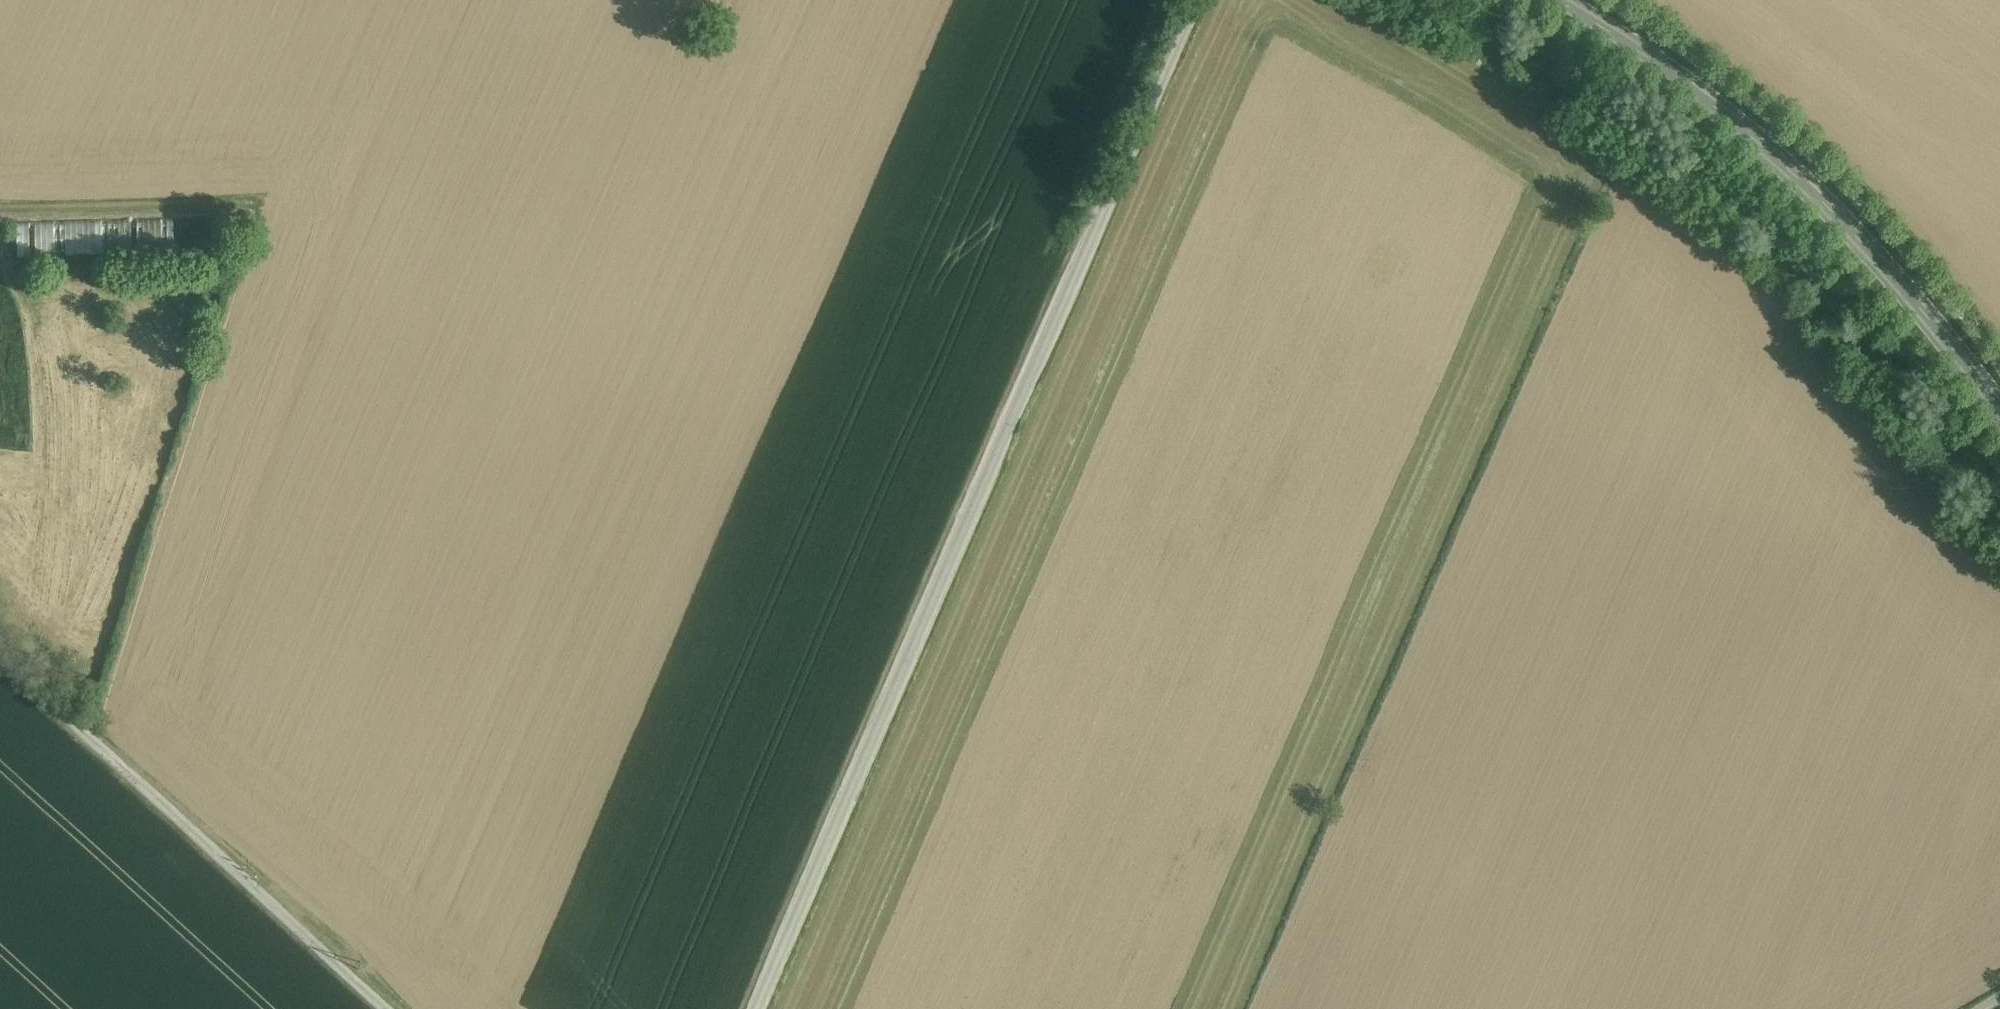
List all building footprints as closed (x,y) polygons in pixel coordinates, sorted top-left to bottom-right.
[(172,216),(10,222),(11,256),(173,250),(172,216)]
